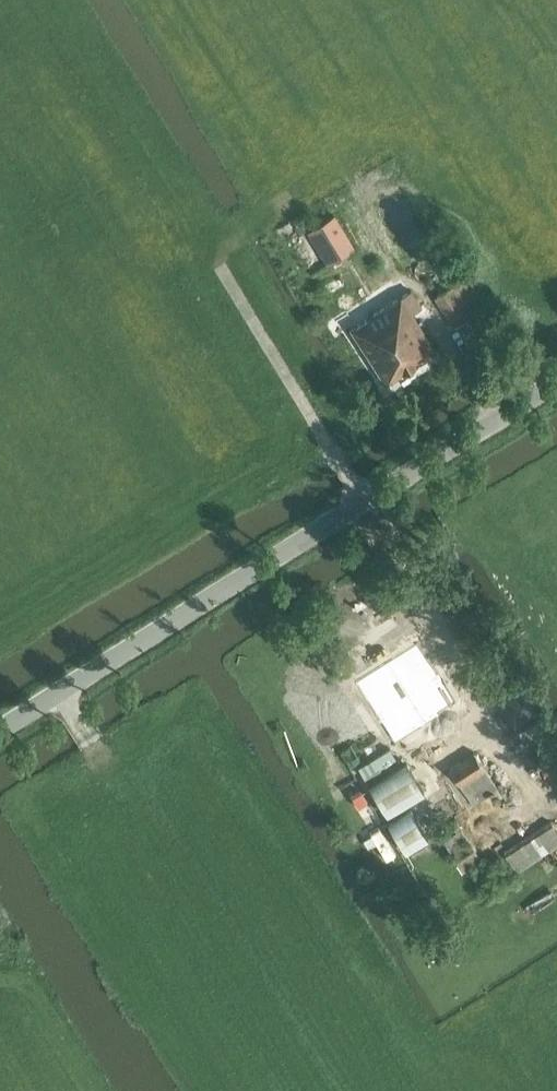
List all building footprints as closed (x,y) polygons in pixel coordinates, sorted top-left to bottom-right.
[(308,231),(328,265),(356,248),(336,214),(308,231)] [(488,305),(468,275),(435,297),(454,326),(488,305)] [(413,312),(414,312),(423,307),(412,289),(351,328),(386,383),(437,351),(413,312)] [(372,689),(412,752),(456,724),(455,722),(471,710),(434,652),(372,689)] [(473,805),(499,788),(474,752),(449,768),(473,805)] [(387,814),(424,791),(407,762),(370,784),(387,814)] [(406,851),(428,838),(411,808),(388,821),(406,851)] [(462,873),(483,861),(456,819),(438,831),(462,873)] [(555,848),(556,847),(556,831),(550,821),(503,851),(517,873),(555,848)] [(383,824),(373,830),(389,858),(399,853),(383,824)]
